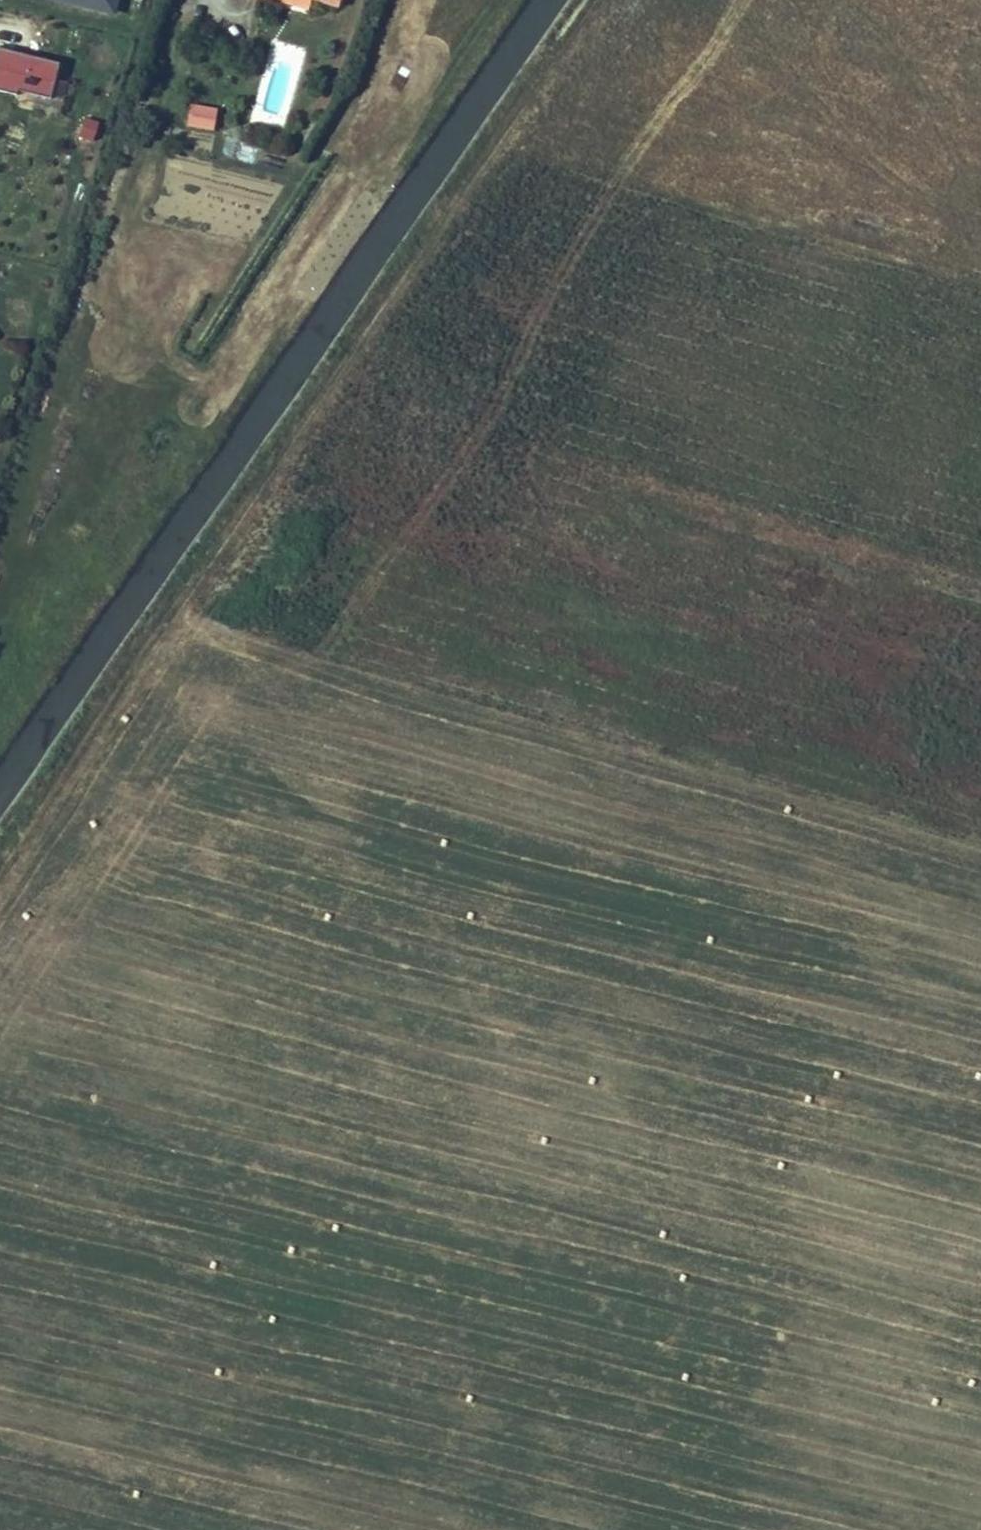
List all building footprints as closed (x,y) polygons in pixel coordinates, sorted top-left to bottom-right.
[(117,14),(120,0),(58,0),(117,14)] [(0,48),(0,91),(17,96),(18,91),(51,99),(60,63),(0,48)] [(217,110),(192,106),(188,125),(213,130),(217,110)] [(84,117),(79,136),(94,140),(99,121),(84,117)]
